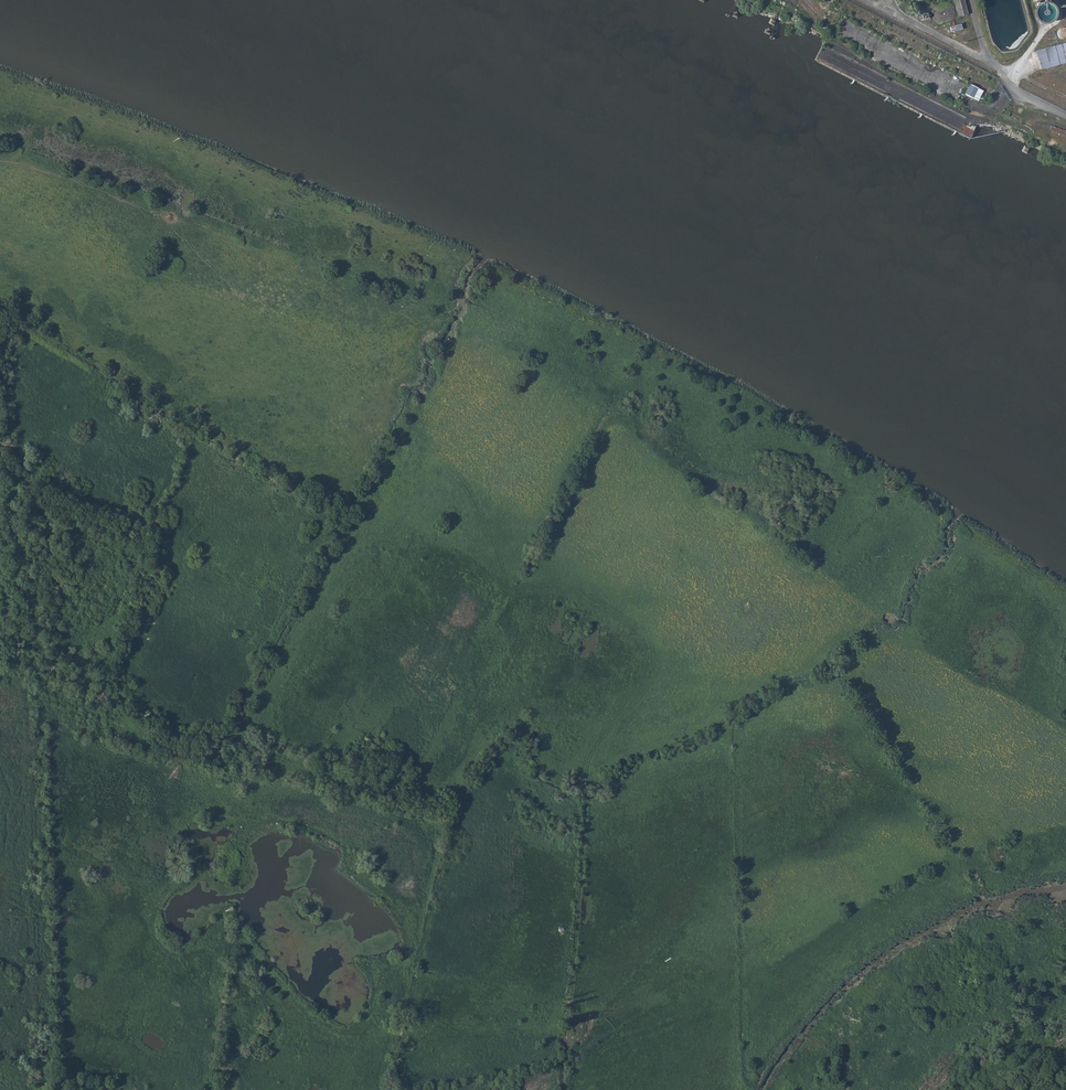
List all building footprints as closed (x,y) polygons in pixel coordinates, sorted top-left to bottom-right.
[(962,15),(969,13),(966,0),(958,0),(962,15)] [(937,6),(935,12),(935,17),(937,21),(941,23),(943,24),(948,24),(951,23),(954,20),(956,17),(956,13),(954,9),(952,6),(949,4),(945,3),(942,4),(940,4),(937,6)] [(1038,5),(1036,8),(1035,13),(1037,17),(1040,20),(1045,22),(1048,21),(1051,19),(1053,16),(1054,14),(1054,9),(1052,6),(1049,4),(1046,3),(1043,3),(1040,4),(1038,5)] [(1065,35),(1065,30),(1064,27),(1057,31),(1062,38),(1065,35)] [(1035,51),(1040,70),(1065,63),(1065,42),(1035,51)] [(983,91),(969,84),(965,94),(978,100),(983,91)] [(961,124),(956,132),(968,139),(972,130),(961,124)] [(37,664),(34,670),(40,673),(43,666),(37,664)]
